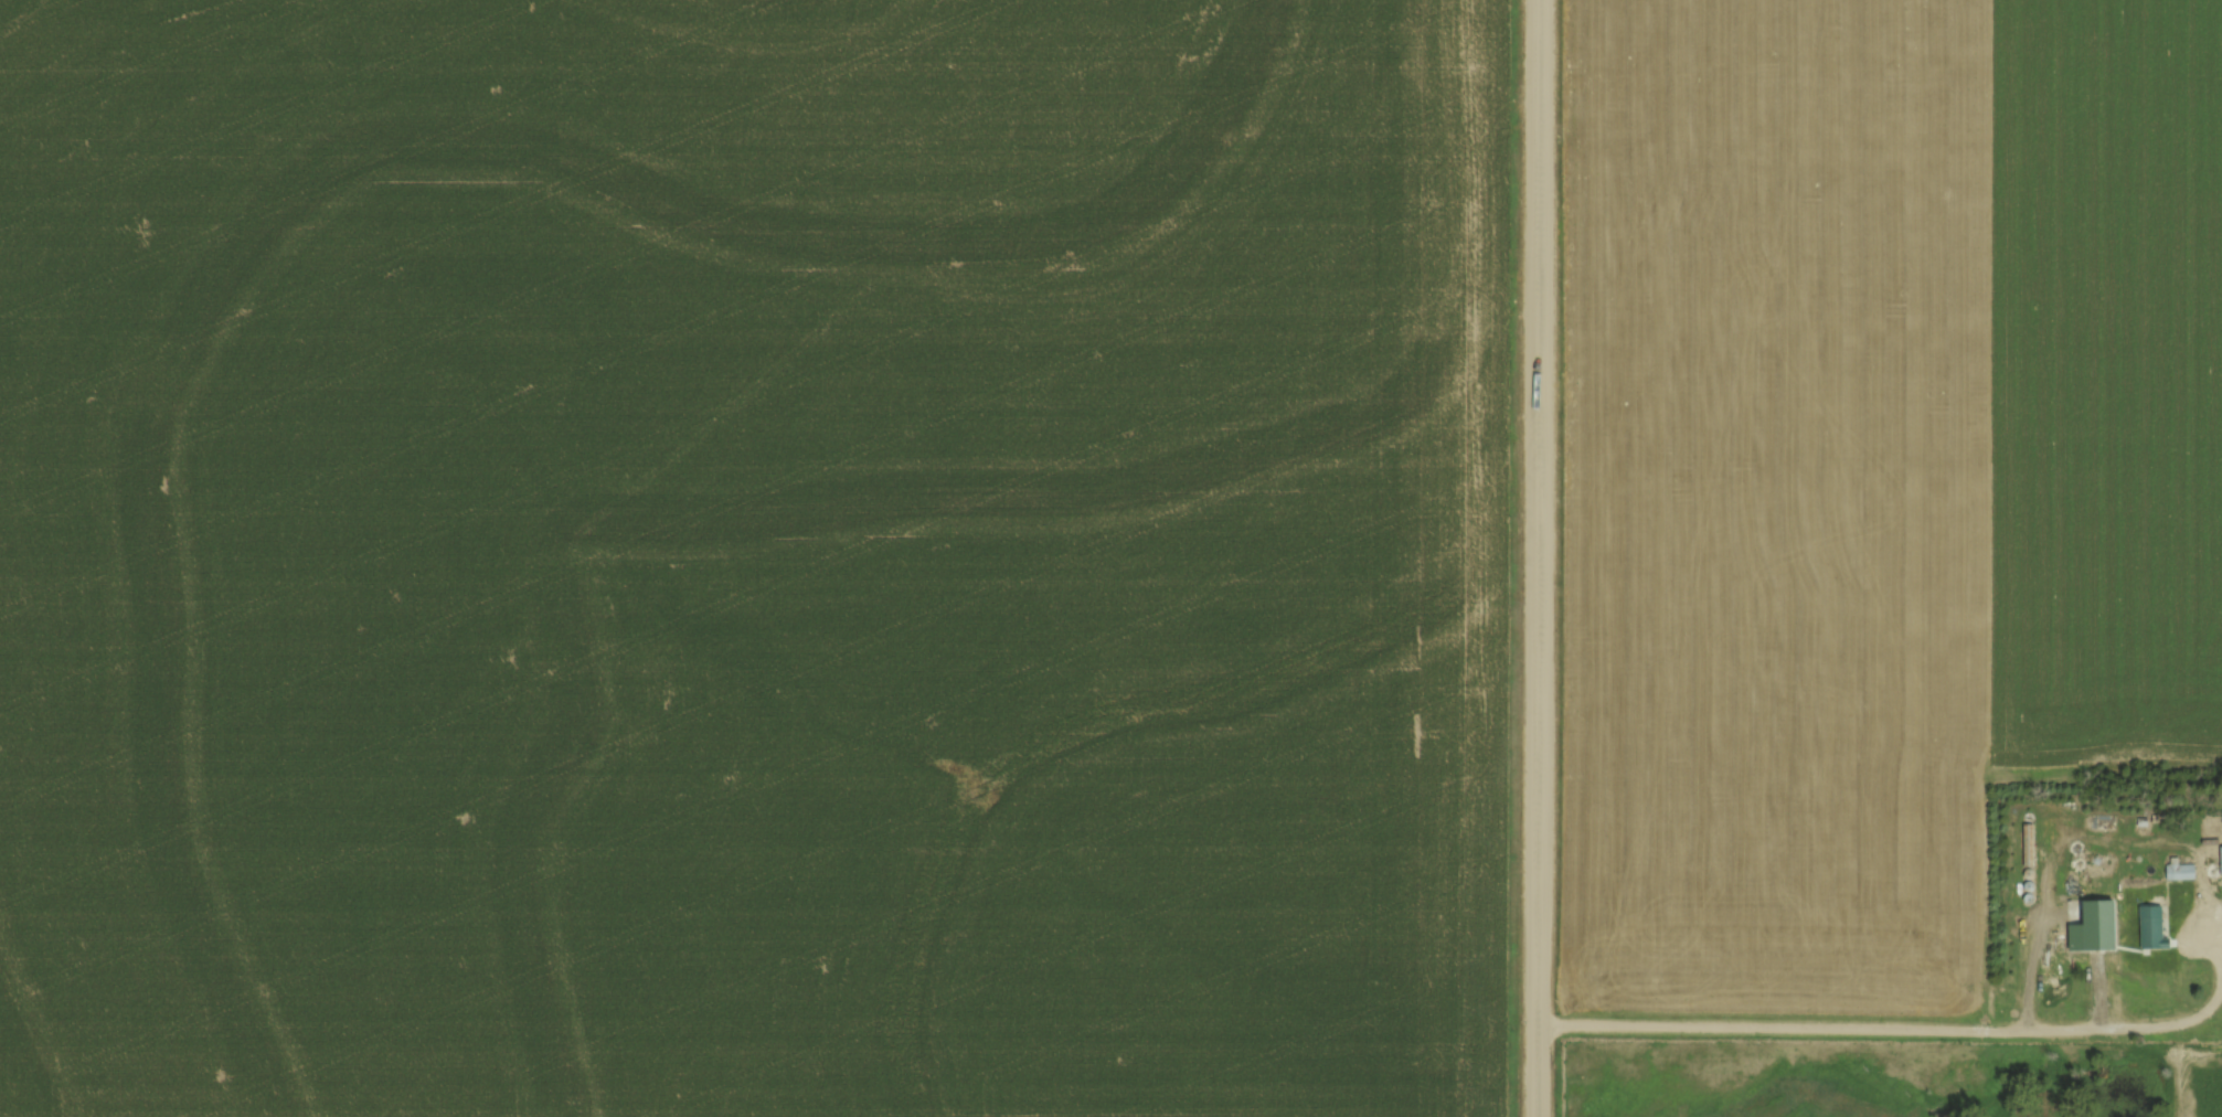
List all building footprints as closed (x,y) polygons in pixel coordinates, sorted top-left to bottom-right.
[(2023,864),(2011,863),(2012,822),(2024,822),(2023,864)] [(2036,822),(2025,822),(2025,865),(2036,865),(2036,822)] [(2106,876),(2109,859),(2085,855),(2087,842),(2075,840),(2073,852),(2078,853),(2075,866),(2094,870),(2093,873),(2106,876)] [(2211,844),(2221,844),(2221,870),(2212,870),(2211,844)] [(2112,934),(2095,933),(2096,919),(2113,921),(2112,934)] [(2122,921),(2106,921),(2106,934),(2122,934),(2122,921)]
